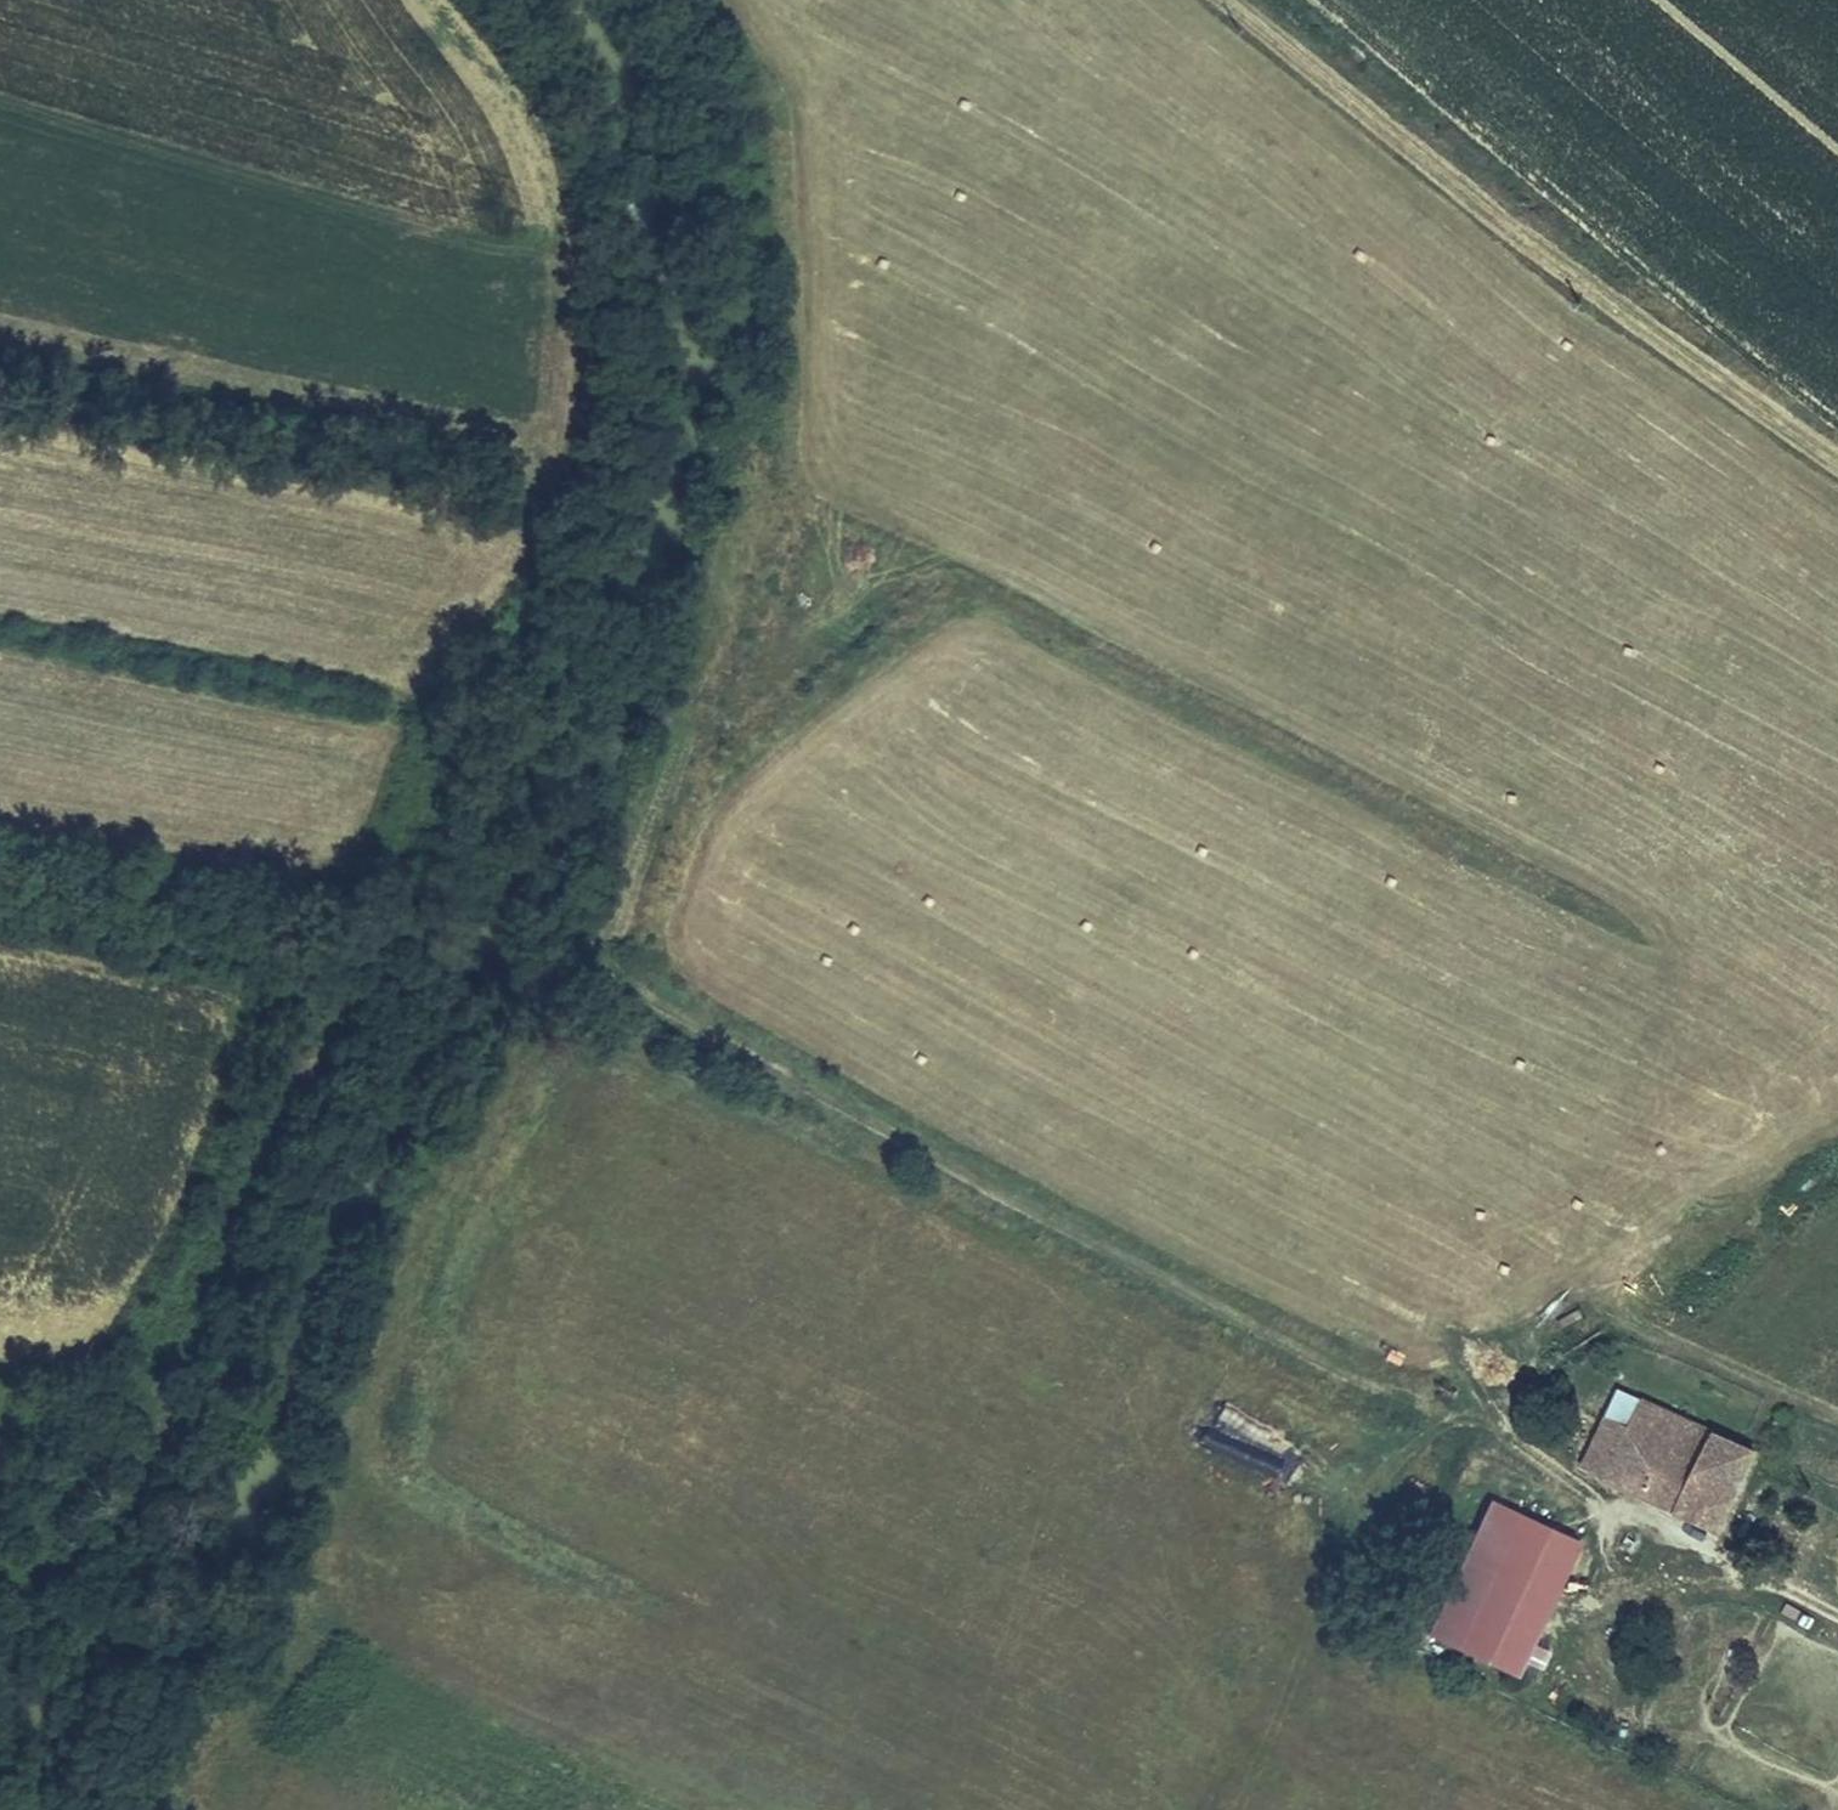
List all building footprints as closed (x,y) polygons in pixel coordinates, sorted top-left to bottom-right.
[(1622,1396),(1590,1469),(1612,1478),(1610,1485),(1723,1532),(1758,1452),(1622,1396)] [(1518,1670),(1579,1537),(1493,1498),(1432,1630),(1518,1670)]
